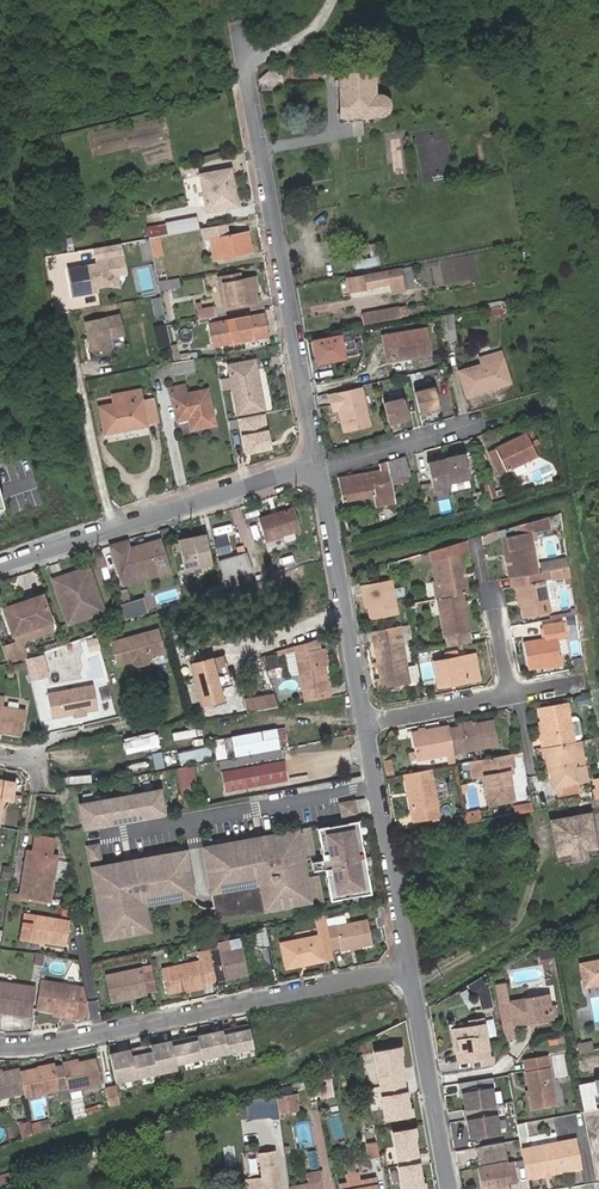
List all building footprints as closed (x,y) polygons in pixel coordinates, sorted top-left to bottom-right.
[(270,69),(258,81),(260,91),(282,90),(282,69),(270,69)] [(374,96),(373,71),(338,73),(340,116),(382,116),(383,116),(383,115),(384,115),(385,115),(385,114),(386,114),(386,113),(387,113),(387,112),(388,112),(388,111),(388,110),(389,110),(389,109),(389,108),(389,107),(389,106),(389,105),(389,104),(389,103),(389,102),(388,102),(388,101),(388,100),(387,100),(387,99),(386,99),(386,98),(385,98),(385,97),(384,97),(383,97),(383,96),(382,96),(381,96),(374,96)] [(220,204),(236,201),(230,171),(201,176),(208,212),(221,209),(220,204)] [(148,228),(150,238),(158,236),(198,229),(197,218),(167,223),(167,225),(148,228)] [(204,232),(205,237),(221,234),(220,229),(204,232)] [(247,232),(204,240),(205,247),(212,246),(213,254),(221,253),(222,258),(252,253),(247,232)] [(167,281),(158,236),(150,238),(150,239),(151,245),(154,258),(159,283),(167,281)] [(151,245),(150,239),(141,241),(145,259),(154,258),(151,245)] [(122,243),(105,246),(107,257),(125,255),(122,243)] [(349,272),(382,266),(380,257),(347,264),(349,272)] [(116,276),(113,261),(70,268),(75,295),(95,291),(94,287),(110,284),(116,276)] [(411,269),(401,271),(405,293),(415,291),(411,269)] [(401,270),(397,271),(401,288),(393,289),(394,295),(405,293),(401,270)] [(351,292),(392,284),(393,289),(401,288),(397,271),(349,280),(351,292)] [(253,291),(251,280),(239,282),(237,274),(218,278),(219,286),(223,285),(227,307),(256,302),(254,290),(253,291)] [(159,283),(161,291),(179,288),(178,279),(167,281),(159,283)] [(223,285),(219,286),(224,308),(227,307),(223,285)] [(198,310),(200,320),(217,317),(215,307),(198,310)] [(407,307),(363,314),(365,324),(408,317),(407,307)] [(502,307),(487,310),(488,318),(503,315),(502,307)] [(125,335),(120,315),(86,323),(92,350),(98,354),(109,352),(113,346),(111,338),(125,335)] [(225,339),(226,345),(270,336),(266,315),(241,320),(222,323),(213,325),(216,341),(225,339)] [(459,345),(455,317),(442,319),(447,346),(459,345)] [(175,325),(168,326),(175,363),(182,362),(182,358),(175,325)] [(386,336),(388,346),(391,346),(393,359),(414,355),(414,358),(433,355),(429,330),(386,336)] [(352,332),(340,334),(345,358),(357,355),(352,332)] [(340,334),(336,335),(337,339),(315,343),(319,363),(345,359),(345,358),(340,334)] [(391,346),(388,346),(390,362),(414,358),(414,355),(393,359),(391,346)] [(480,368),(504,361),(501,352),(477,359),(480,368)] [(175,363),(171,364),(173,374),(194,371),(192,361),(182,362),(175,363)] [(229,367),(241,416),(268,410),(256,361),(229,367)] [(480,368),(463,373),(470,397),(513,384),(506,361),(504,361),(480,368)] [(171,399),(187,396),(184,385),(169,388),(171,399)] [(362,388),(328,396),(331,409),(337,408),(339,409),(339,412),(346,434),(371,428),(362,388)] [(417,393),(421,414),(442,409),(437,389),(417,393)] [(187,396),(171,399),(177,423),(189,421),(191,431),(214,427),(207,392),(187,396)] [(140,393),(112,397),(113,406),(142,401),(140,393)] [(142,401),(146,426),(158,424),(154,400),(142,401)] [(406,400),(385,404),(390,425),(410,421),(406,400)] [(142,401),(113,406),(99,408),(103,436),(146,428),(146,426),(142,401)] [(228,425),(231,446),(248,443),(245,423),(228,425)] [(527,436),(496,450),(506,472),(537,459),(527,436)] [(506,472),(496,450),(487,454),(497,476),(506,472)] [(464,454),(445,458),(445,459),(450,483),(469,480),(464,454)] [(380,472),(340,479),(343,501),(374,496),(374,499),(394,495),(392,484),(391,479),(407,474),(403,457),(378,465),(380,472)] [(450,483),(445,459),(426,463),(432,491),(451,487),(450,483)] [(409,480),(407,474),(391,479),(392,484),(409,480)] [(483,484),(487,500),(504,494),(502,488),(496,490),(493,481),(483,484)] [(376,507),(396,504),(394,495),(374,499),(376,507)] [(293,510),(277,515),(279,517),(262,523),(267,539),(300,530),(293,510)] [(279,517),(277,515),(261,519),(262,523),(279,517)] [(549,532),(546,519),(515,528),(516,538),(510,539),(512,553),(515,552),(517,561),(508,562),(510,580),(512,580),(513,580),(538,575),(532,535),(549,532)] [(203,533),(176,539),(182,570),(210,564),(203,533)] [(214,538),(220,554),(234,549),(228,533),(214,538)] [(512,553),(510,539),(504,540),(508,562),(517,561),(515,552),(512,553)] [(122,577),(159,565),(166,563),(163,552),(159,540),(130,549),(128,543),(123,544),(122,542),(111,546),(121,577),(122,577)] [(466,542),(459,543),(461,555),(461,557),(469,556),(466,542)] [(459,543),(430,552),(431,560),(437,559),(461,555),(459,543)] [(219,556),(224,580),(249,575),(244,552),(219,556)] [(420,555),(398,561),(399,564),(421,558),(420,555)] [(461,596),(468,595),(465,579),(464,573),(461,557),(461,555),(437,559),(442,588),(444,599),(461,596)] [(442,588),(437,559),(431,560),(436,589),(442,588)] [(161,572),(159,565),(122,577),(123,583),(161,572)] [(103,602),(91,567),(55,579),(61,596),(68,594),(71,603),(64,605),(70,623),(85,618),(81,609),(103,602)] [(556,597),(552,573),(538,575),(513,580),(514,588),(516,587),(516,588),(519,588),(522,608),(524,620),(550,616),(547,598),(556,597)] [(224,580),(226,589),(250,581),(249,575),(224,580)] [(364,586),(368,608),(370,620),(397,615),(392,580),(364,586)] [(436,589),(438,600),(444,599),(442,588),(437,589),(436,589)] [(61,596),(64,605),(71,603),(68,594),(61,596)] [(41,596),(26,601),(27,605),(42,600),(41,596)] [(444,599),(438,600),(444,637),(446,637),(448,649),(470,645),(468,632),(463,608),(462,603),(461,596),(444,599)] [(27,605),(26,601),(2,609),(11,634),(50,621),(42,600),(27,605)] [(138,601),(123,605),(125,613),(126,617),(141,613),(139,607),(138,601)] [(81,609),(85,618),(105,611),(103,602),(81,609)] [(545,668),(561,666),(557,640),(565,639),(563,626),(545,630),(547,642),(523,646),(528,671),(545,668)] [(158,629),(112,641),(118,664),(132,660),(133,663),(138,665),(149,663),(151,660),(150,656),(164,652),(158,629)] [(302,690),(329,685),(326,666),(323,648),(321,649),(319,639),(294,646),(299,673),(299,674),(302,690)] [(380,667),(382,679),(384,689),(392,687),(400,686),(410,684),(410,683),(407,669),(407,668),(402,639),(375,644),(379,663),(380,667)] [(278,660),(276,651),(267,654),(270,662),(278,660)] [(286,652),(289,676),(299,674),(299,673),(295,651),(286,652)] [(213,654),(189,661),(201,705),(225,698),(213,654)] [(449,682),(479,677),(475,656),(466,657),(434,663),(438,687),(450,685),(449,682)] [(573,672),(584,671),(584,670),(583,660),(572,662),(573,672)] [(414,667),(407,668),(407,669),(410,683),(417,682),(414,667)] [(93,685),(47,693),(52,717),(99,709),(93,685)] [(304,701),(331,696),(329,685),(302,690),(304,701)] [(251,710),(277,705),(276,694),(248,699),(251,710)] [(4,729),(23,732),(26,709),(4,704),(6,696),(0,695),(0,726),(4,727),(4,729)] [(573,741),(569,720),(567,707),(539,712),(541,722),(544,737),(541,737),(543,746),(543,747),(573,741)] [(569,720),(573,741),(579,740),(581,737),(578,720),(575,719),(569,720)] [(450,731),(454,755),(497,747),(492,725),(475,727),(460,729),(450,731)] [(230,736),(234,757),(280,749),(276,728),(230,736)] [(160,742),(156,729),(122,737),(125,750),(160,742)] [(437,758),(454,755),(450,731),(449,729),(425,733),(418,734),(412,735),(415,753),(415,757),(416,761),(437,758)] [(572,745),(574,745),(573,741),(543,747),(543,750),(572,745)] [(181,763),(213,756),(210,743),(178,750),(181,763)] [(582,755),(580,744),(574,745),(572,745),(543,750),(545,761),(549,761),(551,774),(554,790),(557,790),(579,786),(576,769),(574,757),(582,755)] [(216,761),(219,772),(223,791),(284,780),(280,761),(278,749),(216,761)] [(415,753),(408,754),(409,762),(416,761),(415,757),(415,753)] [(582,755),(574,757),(576,769),(584,767),(582,755)] [(483,761),(485,775),(489,807),(513,803),(508,771),(514,770),(511,756),(483,761)] [(485,775),(483,761),(470,763),(472,777),(485,775)] [(177,766),(183,788),(200,784),(195,762),(177,766)] [(392,768),(385,769),(386,780),(394,778),(392,768)] [(430,771),(405,776),(413,822),(438,818),(430,771)] [(4,796),(13,798),(16,781),(0,779),(0,822),(4,796)] [(579,786),(557,790),(559,799),(580,796),(579,786)] [(162,794),(81,808),(86,832),(166,818),(162,794)] [(339,800),(341,816),(358,813),(356,797),(339,800)] [(548,819),(555,853),(594,845),(587,811),(548,819)] [(465,816),(467,826),(480,823),(478,813),(465,816)] [(358,822),(318,830),(332,900),(372,893),(358,822)] [(299,832),(205,849),(214,896),(264,887),(268,909),(312,901),(299,832)] [(38,836),(36,851),(51,853),(53,838),(38,836)] [(88,859),(103,857),(101,841),(86,842),(88,859)] [(28,850),(24,872),(32,874),(36,851),(28,850)] [(32,874),(24,872),(21,894),(50,899),(57,854),(51,853),(36,851),(32,874)] [(188,853),(95,871),(108,940),(153,932),(148,908),(196,899),(188,853)] [(31,938),(44,941),(68,945),(72,921),(35,915),(31,938)] [(342,950),(373,943),(368,919),(337,925),(328,927),(332,946),(341,945),(342,950)] [(328,927),(328,926),(319,928),(320,935),(283,943),(287,967),(302,964),(300,959),(324,955),(323,949),(332,948),(332,946),(328,927)] [(447,944),(446,934),(434,936),(436,946),(447,944)] [(212,952),(211,945),(198,947),(200,958),(162,966),(167,990),(186,986),(185,982),(204,979),(217,976),(212,952)] [(244,945),(221,950),(226,977),(249,973),(244,945)] [(335,958),(332,948),(323,949),(324,955),(325,959),(335,958)] [(221,950),(212,952),(217,976),(218,979),(226,977),(221,950)] [(577,956),(581,978),(598,975),(598,952),(577,956)] [(300,959),(302,964),(325,959),(324,955),(300,959)] [(113,998),(133,994),(132,991),(146,988),(142,969),(108,976),(113,998)] [(495,976),(488,977),(489,985),(497,984),(495,976)] [(43,978),(39,1007),(55,1010),(55,1006),(67,1008),(66,1015),(76,1016),(79,997),(69,996),(71,983),(43,978)] [(185,982),(186,986),(187,988),(205,985),(204,979),(185,982)] [(481,981),(468,988),(474,998),(487,991),(481,981)] [(2,1010),(3,1006),(33,1012),(36,988),(0,982),(0,1010),(2,1010)] [(550,1021),(548,1010),(546,998),(501,1006),(504,1023),(512,1022),(513,1029),(531,1026),(546,1024),(550,1023),(550,1021)] [(3,1006),(2,1010),(33,1015),(33,1012),(3,1006)] [(55,1006),(55,1010),(54,1013),(66,1015),(67,1008),(55,1006)] [(250,1022),(109,1052),(116,1083),(178,1069),(177,1065),(255,1048),(250,1022)] [(459,1054),(456,1054),(458,1064),(488,1059),(481,1022),(469,1025),(469,1029),(455,1031),(459,1054)] [(454,1043),(456,1054),(459,1054),(455,1031),(450,1032),(452,1043),(454,1043)] [(567,1041),(565,1031),(556,1032),(558,1042),(567,1041)] [(399,1046),(375,1051),(386,1117),(411,1113),(399,1046)] [(64,1063),(69,1087),(103,1080),(97,1055),(79,1059),(64,1063)] [(524,1074),(528,1094),(528,1098),(531,1113),(554,1108),(547,1070),(546,1070),(544,1058),(524,1062),(526,1074),(524,1074)] [(71,1094),(69,1087),(64,1063),(55,1064),(55,1062),(40,1065),(21,1070),(26,1090),(27,1095),(60,1087),(62,1096),(71,1094)] [(21,1067),(3,1070),(0,1071),(0,1097),(26,1090),(21,1070),(21,1067)] [(317,1070),(322,1100),(334,1098),(328,1068),(317,1070)] [(578,1083),(584,1112),(598,1109),(598,1079),(578,1083)] [(491,1080),(457,1086),(459,1096),(462,1096),(466,1113),(462,1113),(464,1124),(468,1123),(471,1140),(498,1135),(495,1118),(498,1117),(496,1107),(493,1108),(490,1091),(493,1090),(491,1080)] [(296,1093),(275,1097),(278,1113),(299,1110),(296,1093)] [(393,1131),(402,1188),(424,1188),(420,1169),(419,1163),(413,1128),(393,1131)] [(574,1139),(519,1149),(524,1179),(541,1176),(540,1175),(579,1168),(574,1139)] [(96,1145),(97,1149),(100,1163),(110,1161),(107,1143),(96,1145)] [(502,1146),(487,1149),(489,1162),(478,1164),(482,1188),(512,1188),(516,1188),(512,1165),(506,1166),(502,1146)] [(97,1149),(85,1152),(89,1174),(102,1172),(100,1163),(97,1149)] [(275,1152),(259,1154),(261,1173),(263,1188),(279,1188),(275,1152)] [(245,1175),(260,1174),(259,1165),(244,1167),(245,1175)] [(335,1179),(319,1182),(321,1188),(318,1188),(337,1188),(335,1179)] [(368,1180),(369,1187),(359,1188),(376,1188),(374,1179),(368,1180)] [(368,1180),(348,1183),(348,1188),(359,1188),(369,1187),(368,1180)]
